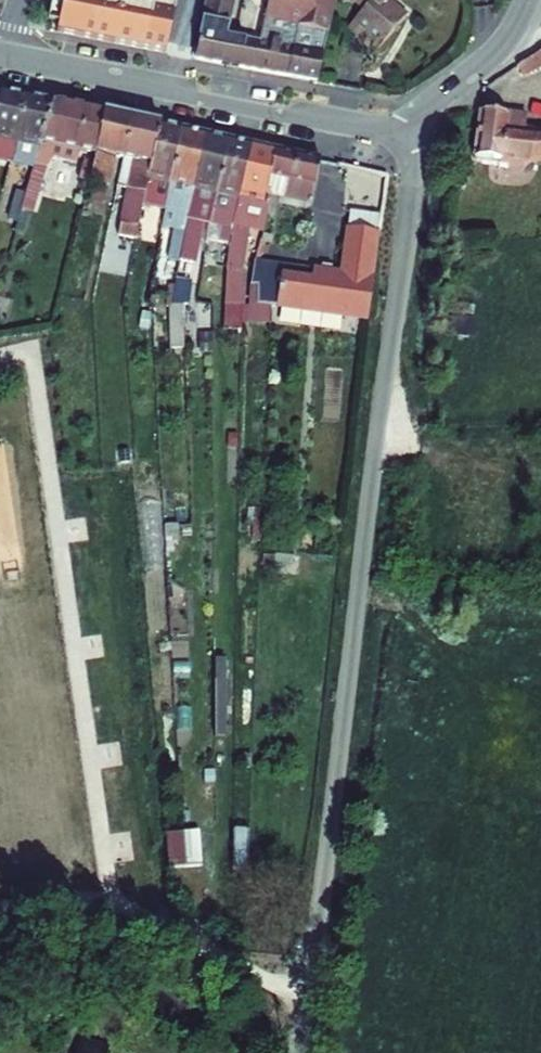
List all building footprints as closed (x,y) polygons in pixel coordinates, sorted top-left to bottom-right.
[(180,0),(68,0),(63,27),(171,47),(180,0)] [(197,33),(193,57),(314,83),(319,59),(308,58),(314,33),(324,34),(330,1),(350,4),(355,10),(339,31),(369,54),(400,20),(379,2),(381,0),(269,0),(260,46),(223,39),(232,0),(203,0),(197,33)] [(497,89),(506,100),(540,83),(540,63),(497,89)] [(300,213),(311,165),(75,111),(64,109),(0,97),(0,171),(11,174),(2,196),(28,205),(40,169),(26,165),(32,148),(84,159),(82,175),(101,181),(108,153),(117,153),(109,182),(118,184),(107,228),(137,235),(144,204),(156,208),(153,223),(165,225),(158,252),(184,254),(194,216),(228,223),(208,310),(223,310),(240,227),(252,229),(257,204),(300,213)] [(468,173),(519,178),(540,175),(540,144),(522,145),(523,129),(470,127),(468,173)] [(367,237),(335,232),(330,279),(246,265),(238,291),(246,290),(245,311),(356,324),(367,237)] [(155,310),(156,350),(171,350),(170,308),(179,273),(166,271),(155,310)] [(171,346),(189,346),(190,276),(179,276),(178,302),(172,302),(171,346)] [(150,513),(152,568),(164,569),(161,512),(150,513)] [(230,732),(232,657),(219,657),(217,732),(230,732)] [(175,837),(176,870),(195,871),(193,833),(175,837)]
